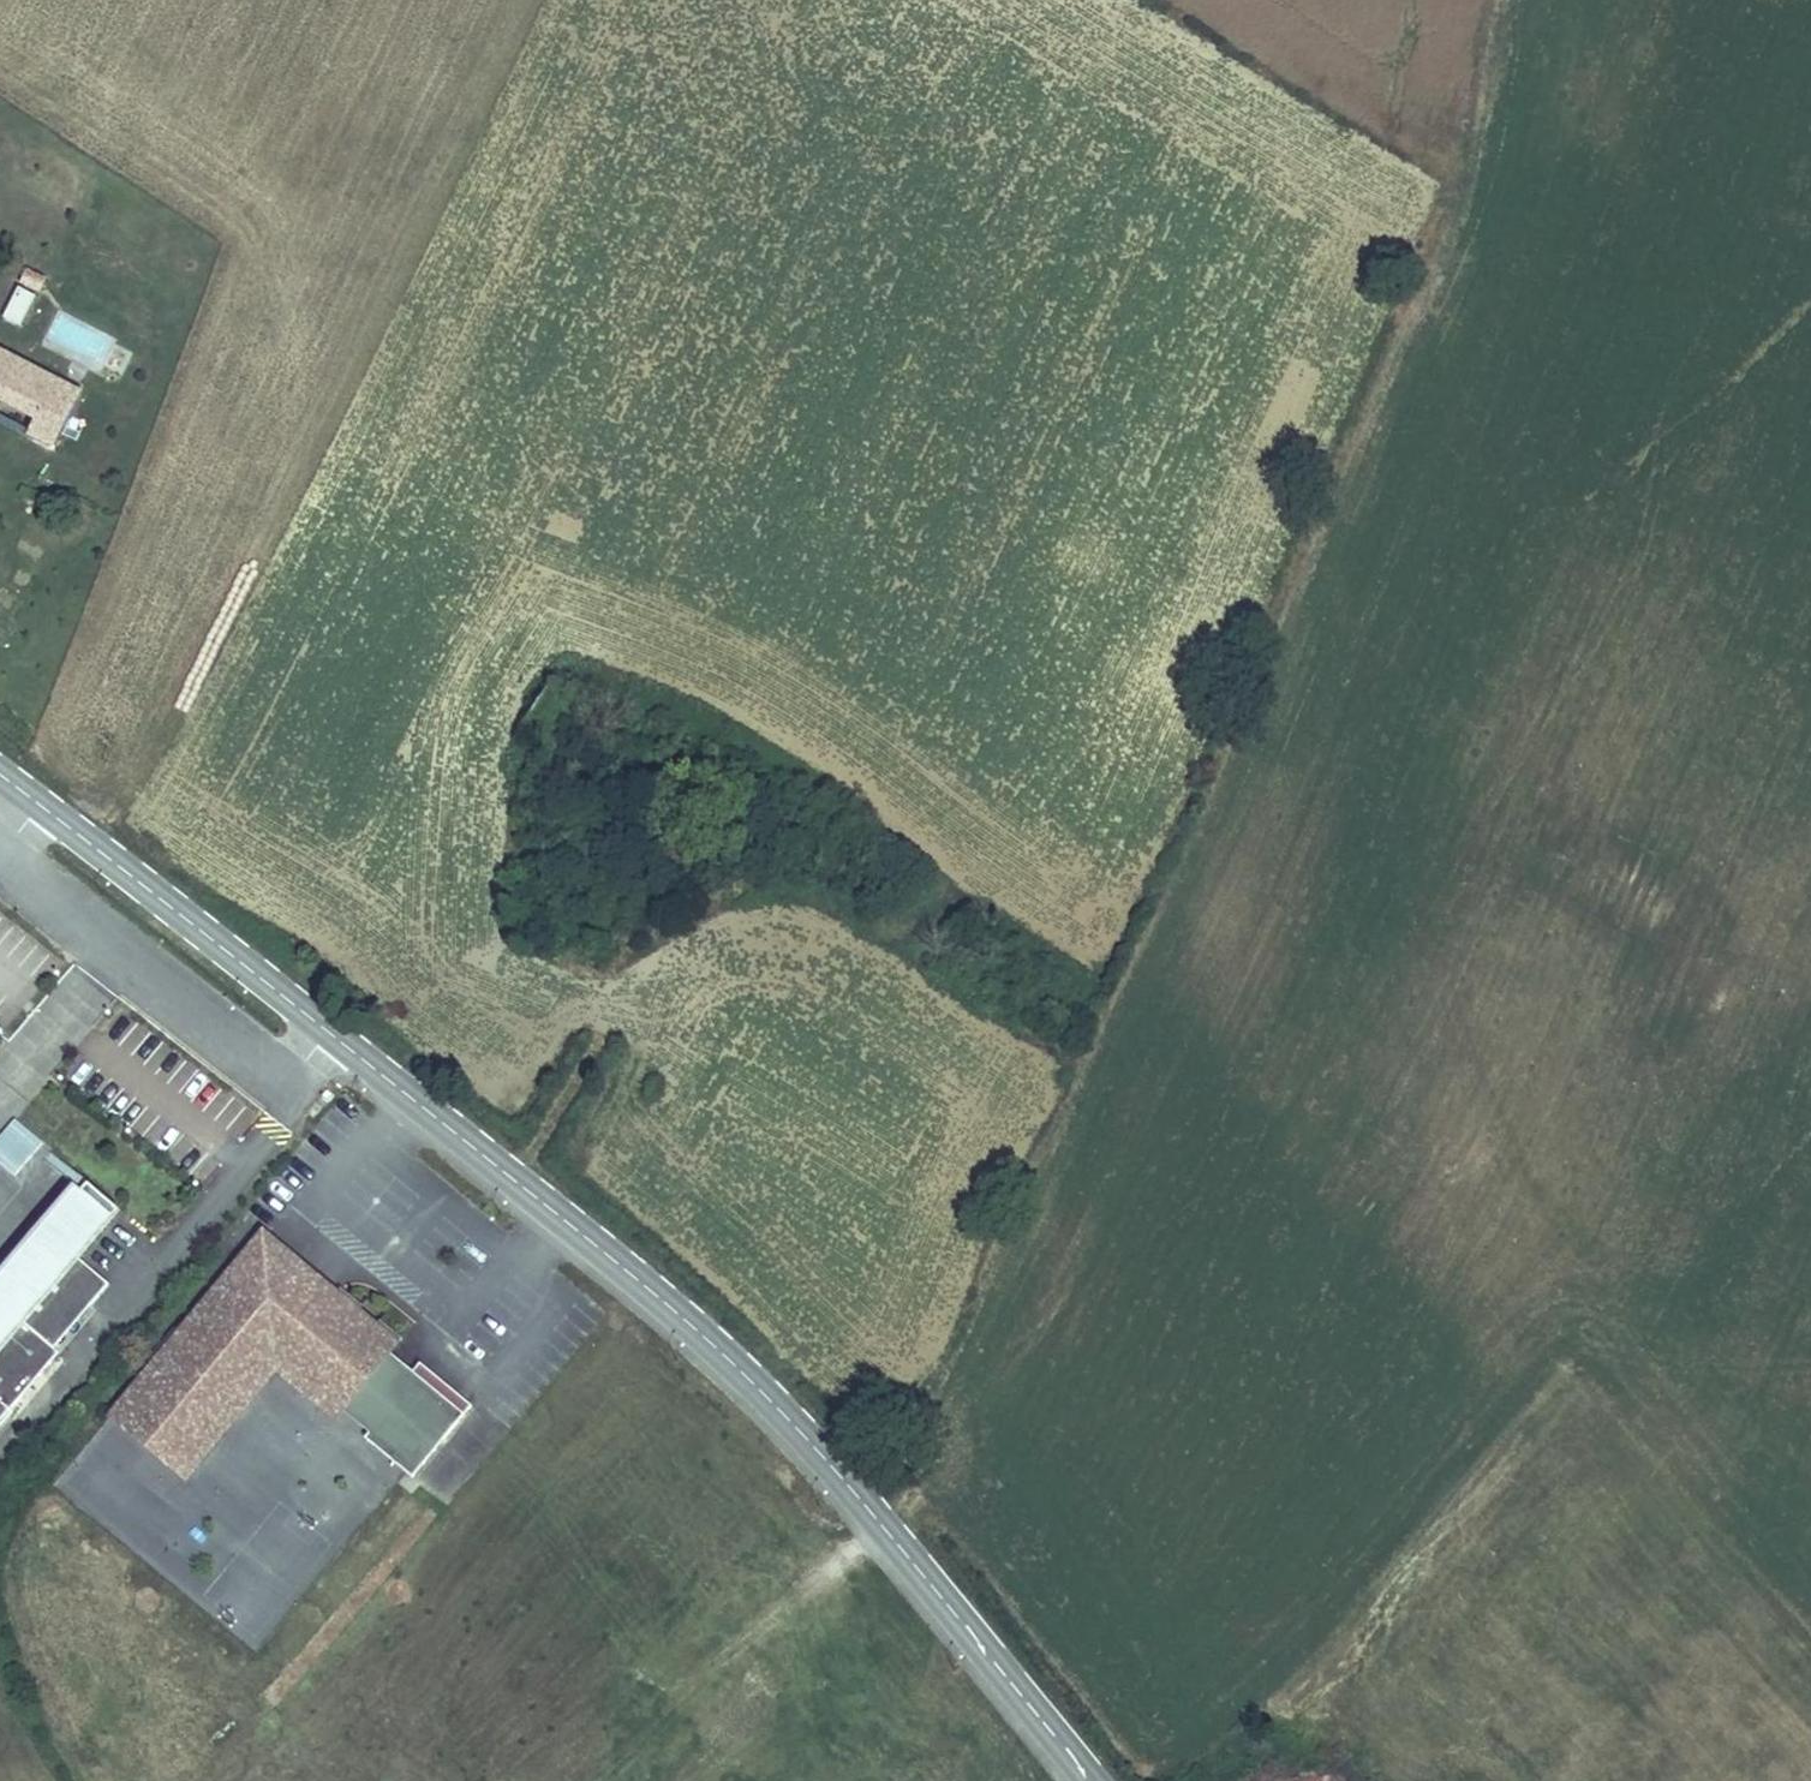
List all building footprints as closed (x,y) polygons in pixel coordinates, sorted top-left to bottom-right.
[(65,324),(52,350),(81,366),(95,341),(65,324)] [(68,457),(96,407),(0,354),(0,419),(68,457)] [(15,1176),(44,1141),(16,1117),(0,1136),(0,1163),(15,1176)] [(77,1253),(73,1250),(108,1210),(84,1189),(0,1286),(0,1342),(77,1253)] [(176,1327),(150,1358),(156,1363),(111,1415),(146,1444),(159,1428),(187,1426),(206,1442),(227,1416),(234,1421),(261,1390),(254,1384),(270,1365),(283,1364),(285,1378),(295,1387),(301,1380),(318,1395),(312,1402),(334,1420),(338,1417),(358,1392),(386,1390),(398,1400),(364,1439),(405,1474),(412,1479),(464,1417),(413,1373),(391,1354),(402,1340),(381,1322),(377,1327),(358,1311),(363,1306),(341,1288),(337,1294),(321,1313),(301,1296),(301,1292),(300,1286),(298,1282),(296,1278),(293,1274),(289,1271),(298,1261),(265,1233),(182,1332),(176,1327)] [(60,1350),(55,1346),(39,1332),(76,1289),(92,1303),(110,1282),(77,1253),(0,1342),(0,1419),(60,1350)] [(298,1261),(289,1271),(293,1274),(296,1278),(298,1282),(300,1286),(301,1292),(301,1296),(321,1313),(337,1294),(298,1261)] [(76,1289),(39,1332),(55,1346),(92,1303),(76,1289)] [(421,1365),(413,1373),(464,1417),(472,1408),(421,1365)] [(358,1392),(338,1417),(364,1439),(398,1400),(386,1390),(358,1392)] [(159,1428),(146,1444),(179,1472),(206,1442),(187,1426),(159,1428)]
